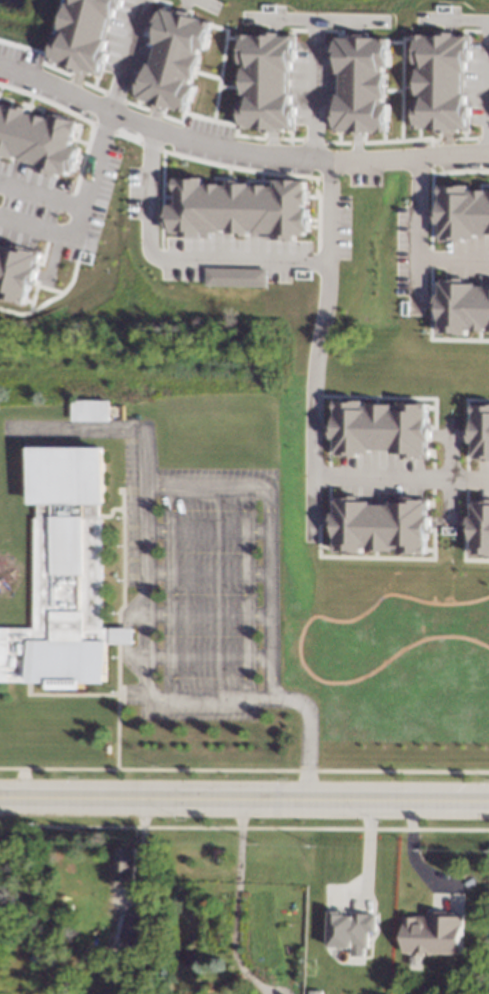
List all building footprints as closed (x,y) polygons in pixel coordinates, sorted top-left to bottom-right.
[(68,3),(69,0),(122,0),(120,8),(115,7),(112,18),(109,18),(104,38),(107,39),(104,50),(108,51),(100,76),(89,73),(89,74),(77,71),(66,68),(67,65),(47,59),(55,32),(60,33),(61,28),(59,28),(61,20),(66,3),(68,3)] [(160,5),(153,30),(157,31),(154,42),(157,43),(151,63),(148,62),(144,74),(140,72),(133,98),(144,101),(145,99),(150,101),(149,104),(155,106),(166,109),(167,106),(187,112),(195,85),(190,83),(192,78),(194,79),(197,71),(202,54),(199,53),(201,48),(205,49),(212,24),(213,22),(193,16),(194,13),(183,9),(177,8),(176,11),(170,10),(171,8),(166,7),(160,5)] [(296,34),(296,60),(291,60),(291,71),(288,71),(287,92),(291,92),(290,104),(294,104),(294,130),(282,130),(282,132),(270,131),(259,131),(259,128),(238,127),(239,99),(244,99),(244,94),(241,94),(241,86),(242,68),(244,68),(244,62),(240,62),(241,37),(241,34),(262,34),(262,31),(274,31),(280,31),(280,35),(285,35),(285,33),(290,34),(296,34)] [(471,34),(471,60),(466,60),(465,71),(463,71),(462,93),(466,93),(465,104),(469,104),(469,131),(456,130),(456,132),(445,132),(434,131),(434,128),(413,128),(414,99),(418,99),(418,94),(416,94),(416,87),(417,68),(419,68),(419,63),(415,62),(416,37),(416,34),(437,34),(437,31),(448,31),(454,32),(454,35),(460,36),(460,34),(465,34),(471,34)] [(333,35),(333,61),(338,61),(337,73),(340,73),(340,94),(336,94),(336,106),(332,106),(331,132),(343,132),(343,130),(349,130),(349,134),(355,134),(366,134),(366,131),(387,131),(388,103),(383,103),(383,98),(386,98),(386,89),(386,72),(384,72),(384,66),(388,66),(389,41),(389,38),(367,37),(367,34),(356,34),(350,33),(350,37),(344,37),(344,35),(340,35),(333,35)] [(2,157),(3,155),(13,158),(14,155),(19,157),(18,159),(30,162),(28,168),(57,176),(58,172),(68,175),(70,171),(74,172),(77,160),(75,160),(79,146),(72,144),(75,133),(77,134),(80,121),(52,112),(50,119),(46,118),(46,116),(34,113),(33,114),(26,112),(28,107),(17,104),(16,106),(6,103),(5,107),(1,105),(1,104),(0,104),(0,156),(2,157)] [(309,231),(304,231),(304,236),(295,235),(294,240),(265,239),(265,233),(253,233),(253,230),(248,230),(247,236),(236,235),(236,233),(226,233),(226,230),(221,230),(221,232),(208,231),(208,237),(178,237),(178,233),(168,232),(168,228),(164,228),(164,215),(166,215),(166,201),(174,201),(174,190),(172,190),(173,177),(202,177),(202,184),(206,184),(206,183),(220,183),(220,185),(227,185),(227,179),(238,180),(238,182),(248,182),(248,186),(253,186),(253,184),(267,185),(267,186),(273,186),(273,179),(306,180),(306,189),(308,189),(307,219),(309,219),(309,231)] [(462,240),(462,236),(474,236),(474,233),(488,234),(488,189),(488,192),(486,192),(486,190),(479,190),(468,189),(468,185),(439,184),(439,189),(438,205),(435,205),(435,217),(435,223),(438,223),(437,234),(437,239),(462,240)] [(21,305),(0,299),(0,244),(12,247),(13,242),(26,246),(26,247),(38,251),(35,262),(37,263),(34,273),(30,285),(28,285),(26,291),(25,291),(21,305)] [(202,267),(202,285),(263,286),(264,268),(202,267)] [(473,286),(488,287),(488,331),(485,331),(485,328),(482,328),(482,330),(464,330),(464,334),(435,334),(435,313),(433,312),(433,302),(433,294),(436,294),(436,278),(461,279),(461,283),(473,283),(473,286)] [(112,418),(73,417),(73,397),(113,398),(112,418)] [(426,458),(400,457),(400,452),(388,452),(389,449),(367,448),(367,452),(356,451),(356,455),(329,454),(330,449),(330,442),(328,442),(329,432),(329,419),(332,419),(333,399),(361,400),(361,404),(367,405),(367,402),(393,403),(392,406),(398,406),(398,402),(427,403),(426,424),(429,424),(429,434),(429,442),(425,441),(424,447),(426,447),(426,452),(426,458)] [(472,403),(488,404),(488,459),(468,458),(468,453),(468,446),(467,446),(467,435),(467,423),(471,423),(472,403)] [(51,683),(0,682),(0,628),(34,628),(35,518),(38,518),(39,504),(32,503),(32,447),(106,448),(106,503),(99,503),(99,518),(102,518),(101,628),(131,629),(131,643),(106,642),(106,683),(84,683),(84,688),(51,688),(51,683)] [(426,498),(400,497),(400,502),(388,501),(388,504),(367,504),(367,500),(355,500),(355,496),(329,495),(329,501),(329,507),(330,507),(330,512),(327,512),(327,519),(326,530),(330,530),(329,547),(329,551),(357,552),(357,547),(363,547),(363,550),(388,550),(389,548),(394,548),(394,552),(422,553),(423,532),(426,532),(427,521),(427,515),(423,515),(424,509),(425,509),(425,504),(426,498)] [(468,499),(467,505),(467,511),(469,511),(469,516),(465,516),(465,523),(465,534),(468,534),(467,555),(488,556),(488,500),(468,499)] [(222,857),(213,857),(213,849),(222,849),(222,857)] [(123,910),(145,915),(139,941),(118,936),(123,910)] [(404,952),(405,916),(429,917),(429,910),(449,911),(449,913),(464,913),(463,954),(404,952)] [(330,946),(330,911),(347,911),(347,913),(370,913),(370,914),(377,915),(376,931),(369,931),(369,948),(365,948),(365,956),(353,956),(353,947),(330,946)] [(46,956),(46,964),(31,962),(32,954),(46,956)]
